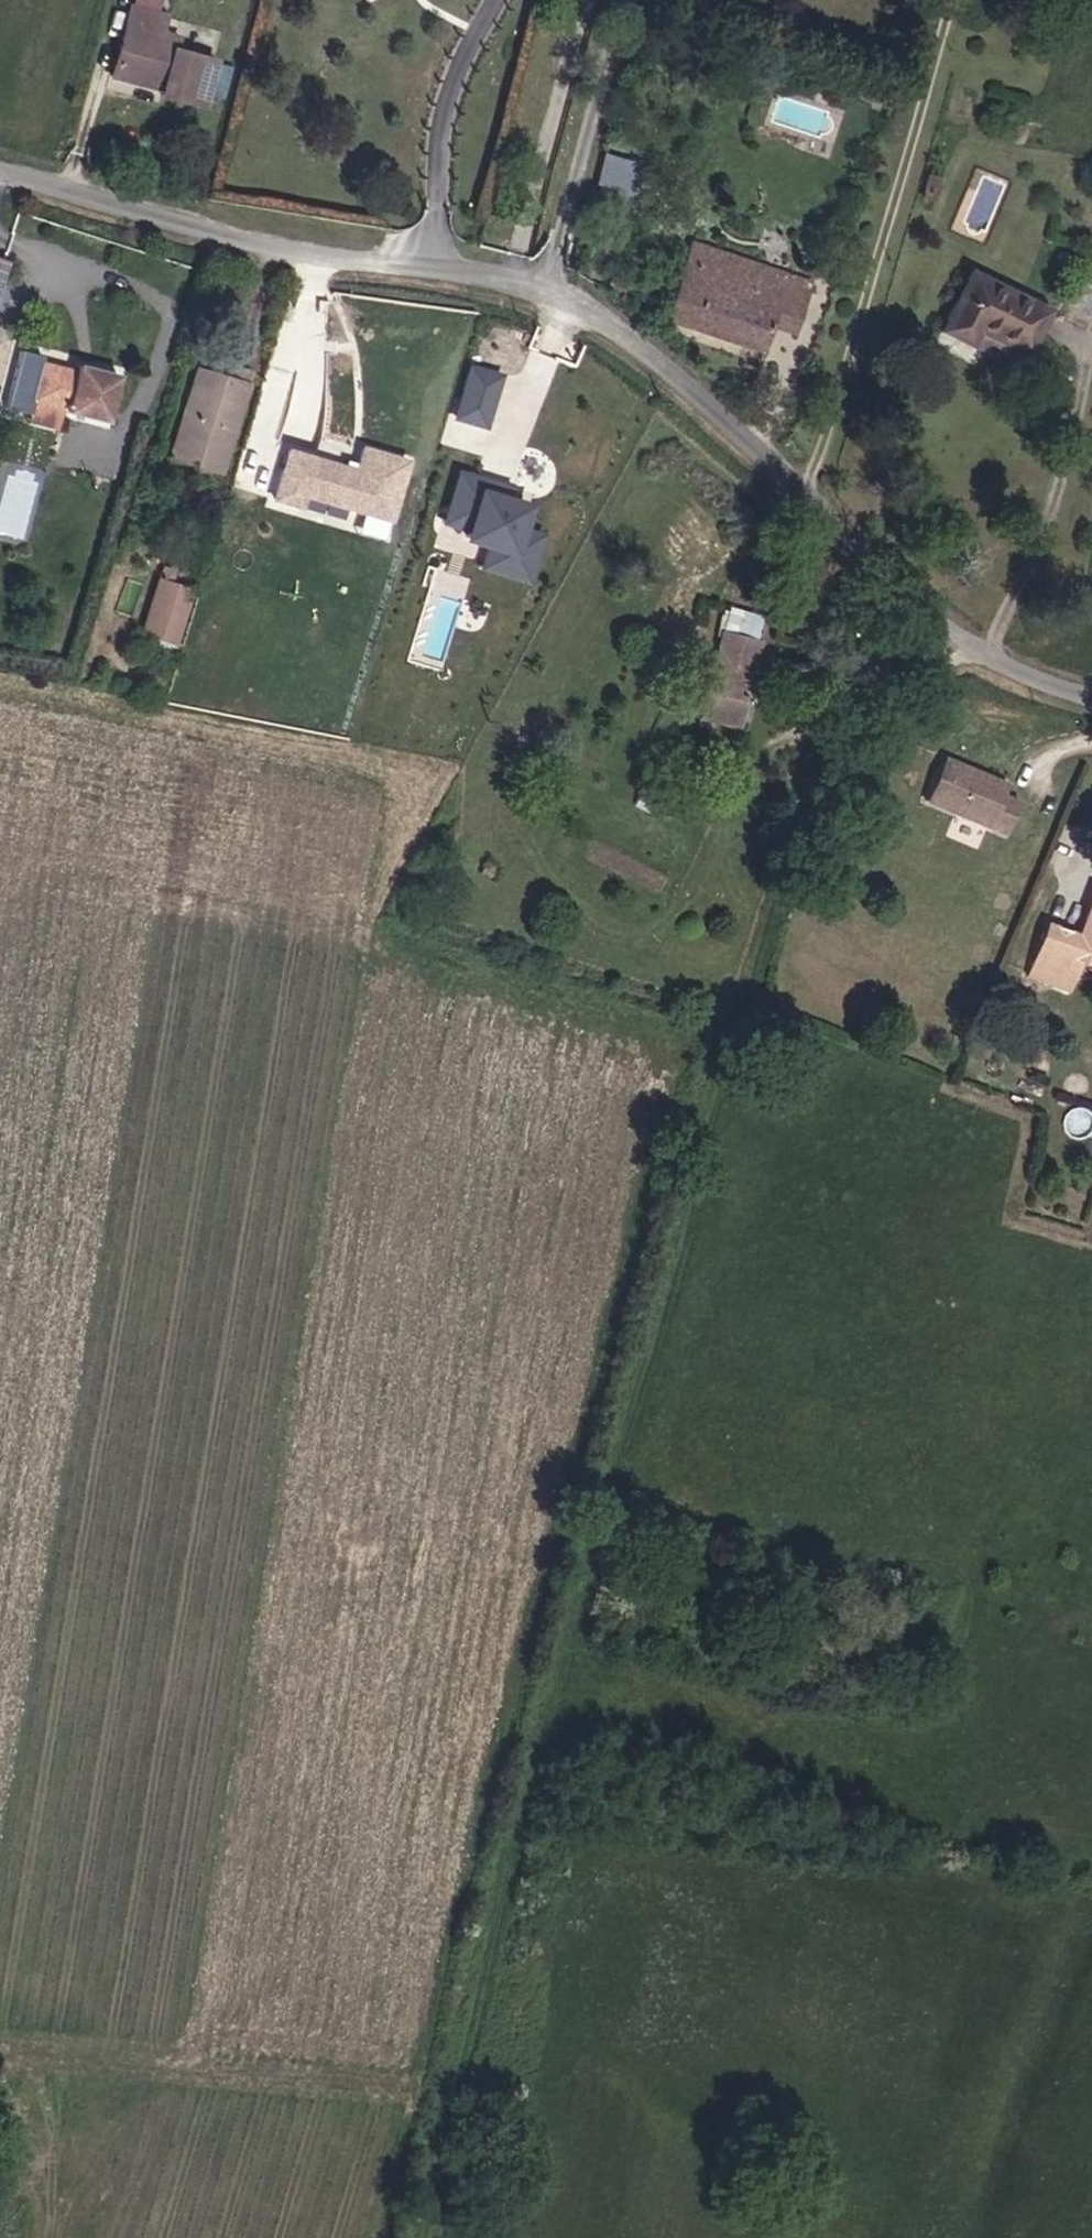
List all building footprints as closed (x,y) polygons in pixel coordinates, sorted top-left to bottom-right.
[(135,0),(127,0),(107,70),(150,82),(147,90),(199,104),(213,54),(168,42),(172,27),(156,23),(161,7),(135,0)] [(626,189),(635,159),(605,150),(596,180),(626,189)] [(810,283),(708,251),(690,246),(683,269),(666,319),(765,351),(789,359),(796,334),(810,283)] [(1051,318),(1005,283),(979,263),(939,316),(969,339),(984,350),(1011,370),(1020,359),(1051,318)] [(38,363),(28,403),(22,421),(52,430),(57,410),(111,422),(122,372),(95,364),(79,360),(76,372),(38,363)] [(224,380),(196,372),(172,454),(223,467),(251,370),(229,364),(224,380)] [(348,471),(281,453),(268,502),(299,510),(302,501),(384,523),(401,462),(354,449),(348,471)] [(505,485),(451,469),(434,525),(455,531),(452,542),(480,550),(474,569),(526,584),(541,533),(519,526),(525,506),(505,500),(505,485)] [(174,582),(157,643),(189,651),(206,591),(174,582)] [(730,645),(723,643),(705,732),(744,740),(767,627),(735,621),(730,645)] [(1007,782),(942,761),(927,806),(1010,832),(1020,799),(1004,794),(1007,782)] [(1047,921),(1023,978),(1072,997),(1086,961),(1091,963),(1091,893),(1076,932),(1047,921)]
